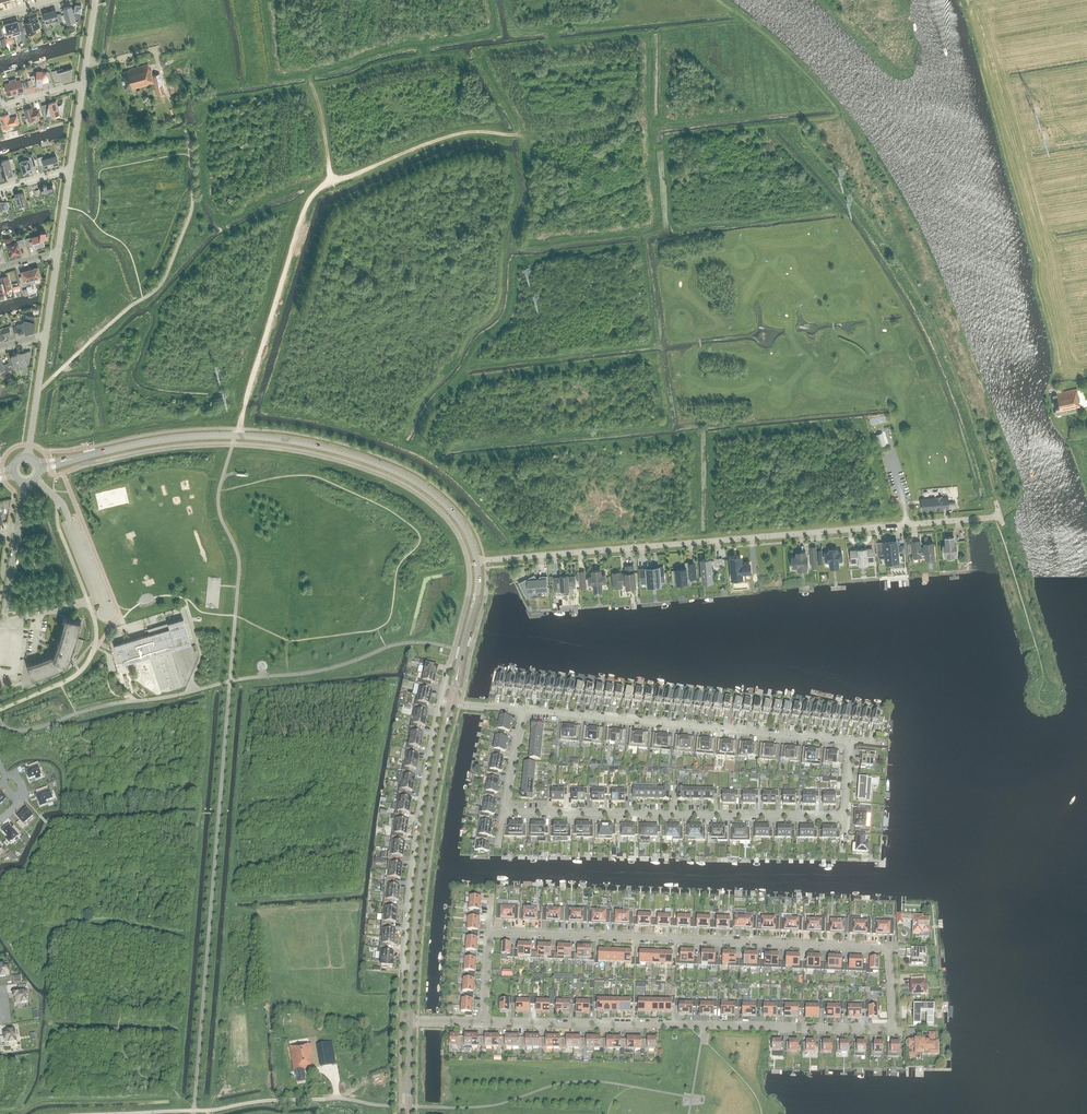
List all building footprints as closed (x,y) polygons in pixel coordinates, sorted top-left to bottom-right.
[(75,8),(71,9),(71,6),(63,8),(68,23),(80,20),(81,11),(81,5),(76,5),(75,8)] [(46,22),(55,19),(56,23),(62,21),(60,13),(57,14),(55,10),(44,13),(46,22)] [(37,15),(28,18),(29,18),(29,21),(23,23),(24,23),(27,35),(36,33),(36,32),(35,28),(40,27),(37,17),(37,16),(37,15)] [(17,21),(5,24),(5,25),(7,31),(7,33),(12,32),(13,35),(16,34),(18,41),(21,40),(26,39),(24,31),(22,22),(18,23),(17,21)] [(149,70),(148,64),(146,65),(146,64),(146,65),(141,66),(137,67),(136,67),(133,68),(132,68),(133,68),(130,69),(130,68),(129,69),(129,70),(120,73),(125,89),(132,87),(133,89),(154,83),(152,75),(151,69),(149,70)] [(72,67),(72,68),(63,71),(63,68),(52,71),(55,82),(54,82),(55,83),(71,79),(72,67)] [(30,76),(33,86),(36,85),(36,87),(39,87),(39,86),(43,86),(43,84),(51,81),(48,71),(43,72),(43,71),(36,71),(36,74),(30,76)] [(159,74),(152,75),(154,83),(157,94),(164,92),(159,74)] [(10,83),(5,84),(7,91),(6,91),(6,93),(7,94),(8,96),(13,94),(13,93),(23,91),(20,80),(16,81),(16,78),(9,80),(10,83)] [(167,83),(169,93),(174,92),(181,90),(179,81),(167,83)] [(50,108),(43,110),(45,119),(51,117),(60,114),(59,112),(61,111),(62,105),(57,106),(56,101),(49,103),(50,108)] [(32,108),(24,110),(27,121),(35,119),(35,118),(41,116),(39,109),(33,111),(32,108)] [(0,116),(0,117),(3,129),(12,126),(11,125),(18,123),(16,116),(9,118),(8,114),(0,116)] [(28,159),(20,162),(24,174),(28,173),(28,172),(32,171),(31,168),(35,166),(35,167),(36,167),(32,154),(27,156),(28,159)] [(37,158),(40,166),(44,164),(45,168),(58,164),(56,156),(43,159),(42,156),(37,158)] [(4,179),(5,179),(7,179),(6,174),(12,172),(9,160),(2,161),(3,165),(0,166),(0,180),(4,179)] [(41,194),(47,192),(54,190),(53,184),(47,186),(46,185),(43,185),(43,186),(39,188),(41,194)] [(16,197),(12,198),(15,210),(21,209),(20,205),(26,204),(25,201),(26,201),(24,195),(23,195),(23,192),(15,194),(16,197)] [(2,210),(9,209),(7,202),(2,203),(2,202),(0,203),(0,210),(2,210)] [(40,235),(25,238),(27,245),(33,243),(34,246),(36,245),(37,249),(36,245),(46,243),(46,238),(47,238),(47,235),(45,235),(46,232),(40,231),(40,235)] [(25,245),(23,239),(17,241),(18,243),(7,246),(10,257),(21,254),(19,247),(25,245)] [(23,276),(19,277),(22,286),(32,283),(31,279),(40,276),(38,268),(22,272),(23,276)] [(0,283),(0,295),(7,293),(6,290),(11,288),(8,276),(0,278),(0,281),(1,283),(0,283)] [(23,294),(28,293),(27,291),(30,290),(30,289),(32,288),(31,285),(22,288),(23,294)] [(23,323),(17,325),(19,333),(25,331),(25,332),(34,330),(35,322),(33,322),(34,316),(26,315),(26,320),(25,320),(23,323)] [(0,329),(0,339),(1,339),(5,338),(4,335),(11,334),(9,327),(3,328),(2,328),(0,329)] [(20,354),(20,352),(14,354),(14,355),(9,357),(12,367),(13,367),(18,366),(20,366),(26,365),(26,364),(28,363),(30,351),(23,353),(20,354)] [(7,364),(3,365),(1,358),(0,358),(0,371),(1,370),(2,375),(12,372),(10,363),(7,364)] [(1080,403),(1077,389),(1057,394),(1056,392),(1053,393),(1053,394),(1051,395),(1054,413),(1057,412),(1058,415),(1061,415),(1061,412),(1080,408),(1079,403),(1080,403)] [(882,433),(876,435),(880,447),(886,445),(882,433)] [(923,499),(924,509),(949,507),(948,497),(923,499)] [(947,554),(948,558),(954,557),(953,553),(957,553),(956,545),(954,545),(954,537),(945,538),(946,545),(943,546),(944,554),(947,554)] [(914,557),(921,556),(921,554),(925,554),(926,557),(934,556),(933,542),(924,543),(925,547),(920,547),(920,541),(912,542),(914,557)] [(897,547),(897,542),(885,543),(885,550),(878,551),(879,557),(886,556),(886,560),(898,559),(898,554),(905,553),(904,546),(897,547)] [(860,549),(860,550),(850,551),(851,562),(859,562),(859,564),(866,563),(866,562),(874,562),(873,549),(866,549),(866,548),(860,549)] [(797,555),(797,556),(791,557),(792,567),(801,566),(801,568),(807,568),(807,566),(808,565),(807,557),(806,557),(805,551),(799,552),(800,555),(797,555)] [(838,560),(842,559),(842,553),(842,552),(837,552),(837,551),(829,551),(829,553),(825,553),(825,561),(830,560),(830,563),(830,566),(833,565),(838,565),(839,565),(838,562),(838,560)] [(703,578),(712,577),(711,565),(715,565),(715,567),(723,566),(722,558),(714,559),(714,560),(710,561),(710,559),(701,560),(703,578)] [(748,572),(748,563),(742,564),(741,559),(730,559),(732,579),(743,578),(742,573),(748,572)] [(687,581),(692,581),(691,579),(696,578),(695,563),(690,564),(690,568),(686,569),(676,570),(671,570),(672,581),(677,580),(677,583),(677,584),(687,583),(687,581)] [(614,585),(622,585),(621,583),(626,583),(626,585),(635,585),(634,572),(633,566),(625,566),(626,573),(625,573),(621,574),(621,572),(613,573),(614,585)] [(663,568),(641,569),(640,569),(641,582),(642,582),(648,581),(648,583),(648,584),(660,583),(660,582),(659,580),(664,580),(663,568)] [(601,572),(600,572),(593,572),(593,576),(588,577),(589,583),(593,583),(594,587),(602,587),(601,582),(606,582),(605,575),(601,576),(601,572)] [(542,590),(547,590),(546,584),(548,583),(547,576),(539,576),(539,579),(537,579),(535,575),(519,583),(525,596),(526,596),(529,594),(530,596),(535,593),(535,591),(538,591),(540,591),(542,590)] [(560,578),(554,578),(555,591),(559,590),(563,589),(563,594),(574,593),(573,587),(575,587),(575,577),(568,577),(568,576),(560,576),(560,578)] [(27,664),(32,679),(36,678),(40,676),(44,675),(46,675),(49,673),(53,672),(57,670),(60,668),(65,666),(69,664),(73,662),(70,656),(71,653),(71,651),(73,646),(75,641),(76,638),(77,634),(78,629),(79,629),(78,629),(79,624),(80,620),(65,617),(65,618),(64,623),(63,625),(61,633),(58,641),(55,649),(55,650),(53,654),(50,656),(43,659),(35,662),(33,662),(28,664),(27,664)] [(119,652),(119,654),(123,664),(150,656),(160,689),(173,685),(173,687),(170,688),(181,685),(171,650),(191,644),(183,618),(145,630),(148,629),(149,634),(114,645),(117,655),(117,652),(119,652)] [(423,666),(421,673),(435,676),(436,669),(431,668),(431,667),(428,666),(428,667),(423,666)] [(435,676),(421,673),(420,679),(419,679),(418,683),(426,685),(427,681),(433,683),(435,676)] [(495,683),(497,683),(496,688),(499,689),(497,695),(501,696),(505,678),(502,677),(502,676),(497,675),(495,683)] [(505,684),(507,684),(506,689),(509,690),(507,696),(511,697),(515,679),(512,678),(512,677),(507,676),(505,684)] [(515,685),(517,685),(516,690),(518,691),(517,697),(520,698),(525,680),(522,679),(522,678),(516,677),(515,685)] [(524,686),(527,686),(525,691),(528,692),(527,698),(530,699),(535,681),(532,680),(532,679),(526,678),(524,686)] [(536,687),(535,692),(538,693),(537,699),(540,700),(545,681),(542,681),(542,680),(536,679),(534,686),(536,687)] [(550,701),(554,682),(551,682),(552,681),(546,679),(544,687),(546,688),(545,693),(548,694),(547,700),(550,701)] [(556,701),(560,702),(564,683),(561,683),(562,682),(556,680),(554,688),(556,689),(555,694),(558,695),(556,701)] [(566,702),(570,703),(574,684),(571,684),(571,683),(566,681),(564,689),(566,690),(565,695),(568,696),(566,702)] [(576,703),(580,704),(584,685),(581,685),(581,684),(576,682),(574,690),(576,691),(575,696),(578,697),(576,703)] [(586,704),(590,705),(594,686),(591,686),(591,685),(586,683),(584,691),(586,692),(585,697),(588,697),(586,704)] [(596,705),(599,706),(604,687),(601,687),(601,686),(596,684),(594,692),(596,693),(595,698),(597,698),(596,705)] [(419,685),(416,695),(430,698),(431,691),(425,690),(426,686),(419,685)] [(614,688),(611,687),(605,685),(604,693),(606,694),(604,699),(607,699),(606,706),(609,707),(614,688)] [(616,707),(619,708),(624,689),(621,688),(621,687),(615,686),(613,694),(615,695),(614,700),(617,700),(616,707)] [(626,708),(629,709),(633,690),(631,689),(625,687),(623,695),(625,696),(624,701),(627,701),(626,708)] [(635,709),(639,709),(643,691),(640,690),(641,689),(635,688),(633,696),(635,697),(634,702),(637,702),(635,709)] [(645,710),(649,710),(653,692),(650,691),(651,690),(645,689),(643,697),(645,698),(644,702),(647,703),(645,710)] [(653,698),(655,698),(654,703),(657,704),(655,711),(659,711),(663,693),(660,692),(660,691),(655,690),(653,698)] [(663,699),(665,699),(664,704),(667,705),(665,711),(669,712),(673,694),(670,693),(670,692),(665,691),(663,699)] [(674,705),(676,706),(675,712),(678,713),(683,695),(680,694),(680,693),(675,692),(673,700),(675,700),(674,705)] [(683,706),(686,707),(685,713),(688,714),(693,696),(690,695),(690,694),(684,693),(683,701),(685,701),(683,706)] [(692,702),(695,702),(693,707),(696,708),(695,714),(698,715),(703,697),(700,696),(700,695),(694,694),(692,702)] [(430,698),(416,695),(414,705),(421,706),(422,703),(428,704),(430,698)] [(705,715),(708,716),(712,698),(710,697),(710,696),(704,695),(702,703),(704,703),(703,708),(706,709),(705,715)] [(712,704),(714,704),(713,709),(716,710),(714,716),(718,717),(722,699),(719,698),(720,697),(714,696),(712,704)] [(728,718),(732,700),(729,699),(730,698),(724,697),(722,705),(724,705),(723,710),(726,711),(724,717),(728,718)] [(734,718),(738,719),(742,701),(739,700),(739,699),(734,698),(732,706),(734,706),(733,711),(736,712),(734,718)] [(742,707),(744,707),(743,712),(746,713),(744,719),(748,720),(752,701),(749,701),(749,700),(744,699),(742,707)] [(752,707),(754,708),(753,713),(755,714),(754,720),(757,721),(762,702),(759,702),(759,701),(754,699),(752,707)] [(762,708),(764,709),(762,714),(765,715),(764,721),(767,722),(772,703),(769,703),(769,702),(763,700),(762,708)] [(774,722),(777,723),(782,704),(779,704),(779,703),(773,701),(771,709),(774,710),(772,715),(775,716),(774,722)] [(784,723),(787,724),(791,705),(789,705),(789,704),(783,702),(781,710),(783,711),(782,716),(785,716),(784,723)] [(791,711),(793,712),(792,717),(795,717),(793,724),(797,725),(801,706),(798,706),(799,705),(793,703),(791,711)] [(803,725),(807,726),(811,707),(808,707),(809,706),(803,704),(801,712),(803,713),(802,718),(805,718),(803,725)] [(813,726),(817,727),(821,708),(818,707),(813,705),(811,713),(813,714),(812,719),(815,719),(813,726)] [(415,714),(414,717),(425,719),(427,713),(420,711),(421,708),(414,706),(413,713),(415,714)] [(823,727),(827,727),(831,709),(828,708),(828,707),(823,706),(821,714),(823,715),(822,720),(825,720),(823,727)] [(833,728),(837,728),(841,710),(838,709),(838,708),(833,707),(831,715),(833,716),(832,721),(835,721),(833,728)] [(843,729),(846,729),(851,711),(848,710),(848,709),(842,708),(841,716),(843,717),(842,721),(844,722),(843,729)] [(853,729),(856,730),(861,712),(858,711),(858,710),(852,709),(850,717),(853,717),(851,722),(854,723),(853,729)] [(863,730),(866,731),(870,713),(868,712),(868,711),(862,710),(860,718),(862,718),(861,723),(864,724),(863,730)] [(880,717),(880,714),(877,713),(878,712),(872,711),(870,719),(872,719),(871,724),(874,725),(873,731),(876,732),(878,722),(882,723),(884,717),(880,717)] [(501,713),(499,723),(510,725),(510,724),(512,724),(512,720),(511,720),(511,718),(508,718),(509,713),(501,713)] [(424,726),(425,719),(414,717),(414,721),(411,720),(410,727),(417,728),(417,725),(424,726)] [(499,723),(497,733),(504,734),(505,731),(509,732),(509,730),(510,730),(511,726),(510,726),(510,725),(499,723)] [(560,740),(569,741),(571,727),(565,727),(565,724),(561,724),(560,740)] [(577,728),(571,727),(569,741),(579,742),(581,726),(577,725),(577,728)] [(582,742),(592,743),(594,730),(587,729),(588,726),(584,726),(582,742)] [(411,735),(410,739),(421,741),(422,734),(416,733),(416,730),(409,728),(408,735),(411,735)] [(600,730),(594,730),(592,743),(602,744),(604,728),(600,728),(600,730)] [(609,742),(615,743),(616,732),(610,731),(611,729),(607,728),(606,741),(609,741),(609,742)] [(626,730),(623,730),(622,732),(616,732),(615,743),(615,744),(625,745),(626,730)] [(628,747),(638,748),(639,734),(633,733),(633,731),(630,730),(628,747)] [(645,735),(639,734),(638,748),(648,749),(649,732),(645,732),(645,735)] [(497,733),(495,743),(506,745),(506,744),(507,744),(508,740),(507,740),(507,738),(504,738),(504,734),(497,733)] [(661,750),(661,747),(662,736),(656,736),(656,733),(652,733),(651,749),(661,750)] [(672,735),(668,734),(668,737),(662,736),(661,747),(661,750),(670,751),(672,735)] [(675,735),(674,751),(684,752),(685,738),(679,738),(679,735),(675,735)] [(695,737),(691,736),(691,739),(685,738),(684,752),(693,753),(695,737)] [(700,737),(697,737),(695,753),(705,754),(706,740),(700,740),(700,737)] [(716,739),(712,738),(712,741),(706,740),(705,754),(715,755),(716,739)] [(420,748),(421,741),(410,739),(409,742),(407,742),(406,749),(412,750),(413,746),(420,748)] [(721,739),(718,739),(716,755),(726,756),(727,742),(721,742),(721,739)] [(737,741),(734,740),(733,743),(727,742),(726,756),(736,757),(737,741)] [(737,756),(748,757),(748,755),(747,755),(748,744),(742,744),(743,741),(739,741),(737,756)] [(748,744),(747,755),(748,755),(754,756),(754,755),(757,756),(759,743),(755,742),(754,745),(748,744)] [(491,752),(490,752),(500,754),(501,751),(505,752),(505,750),(506,750),(507,746),(506,746),(506,745),(495,743),(493,753),(491,752)] [(759,759),(768,760),(770,747),(764,746),(764,743),(760,743),(759,759)] [(776,747),(770,747),(768,760),(778,761),(780,745),(776,745),(776,747)] [(783,759),(790,760),(791,749),(785,748),(785,745),(781,745),(780,758),(783,758),(783,759)] [(791,749),(790,760),(789,761),(799,762),(801,747),(797,747),(797,749),(791,749)] [(803,747),(801,763),(811,764),(812,751),(806,750),(806,747),(803,747)] [(818,751),(812,751),(811,764),(821,765),(822,749),(818,749),(818,751)] [(832,765),(832,764),(833,753),(827,752),(827,749),(824,749),(822,764),(832,765)] [(407,757),(406,761),(417,763),(418,756),(412,755),(412,751),(405,750),(404,757),(407,757)] [(876,752),(860,751),(862,751),(861,756),(862,756),(862,759),(861,759),(861,767),(866,768),(866,766),(873,766),(873,760),(874,760),(874,764),(881,764),(881,754),(875,753),(875,752),(876,752)] [(490,752),(489,763),(502,765),(502,764),(503,764),(504,760),(503,760),(503,758),(500,758),(500,754),(490,752)] [(840,753),(833,753),(832,764),(839,764),(843,764),(843,756),(840,755),(840,753)] [(416,769),(417,763),(406,761),(405,764),(403,764),(402,770),(408,772),(409,768),(416,769)] [(30,770),(27,771),(28,774),(27,774),(29,779),(35,777),(36,779),(40,777),(39,775),(40,775),(38,768),(39,767),(37,763),(28,766),(30,770)] [(502,766),(502,765),(489,763),(487,773),(497,775),(497,771),(501,772),(501,770),(502,770),(503,767),(502,766)] [(403,779),(402,783),(413,784),(414,778),(408,777),(408,773),(401,772),(400,779),(403,779)] [(488,778),(487,785),(498,787),(498,785),(500,786),(500,782),(499,782),(499,780),(496,779),(496,776),(486,774),(486,778),(488,778)] [(866,795),(870,795),(871,785),(878,785),(878,779),(860,778),(858,801),(866,802),(866,795)] [(412,791),(413,784),(402,783),(402,786),(399,786),(398,792),(405,794),(405,790),(412,791)] [(498,787),(487,785),(485,795),(493,796),(493,793),(497,793),(497,792),(498,792),(499,788),(498,788),(498,787)] [(552,801),(558,801),(558,790),(555,790),(555,787),(552,787),(552,786),(549,786),(549,794),(552,794),(552,801)] [(48,787),(36,791),(37,796),(36,796),(40,806),(47,804),(46,801),(52,799),(49,791),(48,787)] [(558,790),(558,801),(564,801),(564,794),(567,794),(567,787),(558,787),(558,790)] [(572,801),(578,801),(578,790),(575,790),(575,788),(569,787),(569,794),(572,794),(572,801)] [(633,798),(639,798),(639,787),(633,787),(633,789),(630,789),(630,795),(633,795),(633,798)] [(578,790),(578,801),(584,801),(584,795),(587,795),(587,788),(584,788),(584,790),(578,790)] [(592,801),(598,801),(598,788),(589,788),(589,795),(592,795),(592,801)] [(608,788),(598,788),(598,801),(604,802),(604,795),(608,795),(608,788)] [(612,802),(618,802),(618,788),(609,788),(609,795),(612,795),(612,802)] [(628,788),(618,788),(618,802),(624,802),(624,795),(628,795),(628,788)] [(717,789),(708,789),(708,799),(714,800),(714,795),(717,795),(717,789)] [(723,803),(729,803),(729,792),(726,792),(726,790),(720,790),(719,796),(723,796),(723,803)] [(732,792),(729,792),(729,803),(735,803),(735,796),(738,796),(738,790),(732,790),(732,792)] [(743,796),(743,804),(749,804),(749,793),(746,793),(746,790),(740,790),(740,796),(743,796)] [(758,790),(752,790),(752,793),(749,793),(749,804),(755,804),(755,797),(758,797),(758,790)] [(763,804),(769,804),(769,793),(766,793),(766,790),(760,790),(760,797),(763,797),(763,804)] [(772,790),(772,793),(769,793),(769,804),(775,804),(775,797),(778,797),(779,790),(772,790)] [(783,804),(789,804),(789,793),(786,793),(786,791),(780,790),(780,797),(783,797),(783,804)] [(792,793),(789,793),(789,804),(795,804),(795,797),(798,797),(799,791),(792,791),(792,793)] [(803,797),(803,804),(809,805),(809,793),(806,793),(806,791),(800,791),(800,797),(803,797)] [(812,794),(809,793),(809,805),(815,805),(815,797),(819,798),(819,791),(812,791),(812,794)] [(823,805),(829,805),(829,791),(820,791),(820,798),(823,798),(823,805)] [(829,805),(835,805),(835,797),(841,797),(841,791),(829,791),(829,805)] [(398,794),(396,804),(410,806),(411,799),(404,798),(405,795),(398,794)] [(483,796),(481,806),(494,808),(495,807),(496,807),(496,803),(495,803),(495,802),(492,801),(493,797),(483,796)] [(410,806),(396,804),(394,814),(401,815),(402,812),(408,813),(410,806)] [(494,808),(481,806),(479,816),(489,818),(490,814),(493,815),(494,813),(495,813),(495,810),(494,809),(494,808)] [(859,806),(858,813),(856,813),(856,818),(855,818),(855,821),(855,826),(860,827),(860,828),(865,828),(865,827),(870,827),(871,807),(859,806)] [(20,820),(16,824),(22,830),(26,827),(23,824),(32,816),(26,810),(22,813),(23,814),(18,818),(20,820)] [(394,820),(393,826),(406,828),(407,821),(401,820),(401,817),(392,815),(391,819),(394,820)] [(479,818),(478,828),(491,830),(491,829),(492,829),(493,825),(492,825),(492,823),(488,823),(489,819),(479,818)] [(504,836),(516,837),(516,823),(515,823),(515,822),(511,822),(511,823),(509,823),(509,826),(505,826),(504,836)] [(516,823),(516,837),(526,837),(526,827),(523,827),(523,823),(521,823),(521,822),(517,822),(517,823),(516,823)] [(528,837),(538,837),(538,823),(537,823),(537,822),(533,822),(533,823),(531,823),(531,827),(528,827),(528,837)] [(539,823),(538,823),(538,837),(545,837),(545,834),(548,834),(548,827),(545,827),(545,823),(543,823),(543,822),(539,822),(539,823)] [(550,837),(560,837),(561,823),(559,823),(559,822),(555,822),(555,823),(554,823),(554,827),(550,827),(550,837)] [(562,823),(561,823),(560,837),(571,837),(571,827),(567,827),(567,823),(566,823),(566,822),(562,822),(562,823)] [(576,837),(583,837),(583,824),(582,824),(582,822),(578,822),(578,824),(576,824),(576,827),(573,827),(573,835),(576,835),(576,837)] [(583,824),(583,837),(593,837),(593,827),(590,827),(590,824),(588,824),(588,822),(584,822),(584,824),(583,824)] [(595,839),(605,839),(606,823),(601,823),(601,825),(595,825),(595,839)] [(610,823),(606,823),(605,839),(612,839),(612,835),(616,835),(616,825),(610,825),(610,823)] [(621,837),(628,837),(628,823),(624,823),(624,826),(618,825),(617,832),(621,832),(621,837)] [(628,823),(628,837),(634,837),(634,835),(638,835),(638,826),(632,826),(632,823),(628,823)] [(650,840),(650,823),(646,823),(646,826),(640,826),(640,839),(650,840)] [(650,823),(650,840),(650,837),(657,837),(657,833),(660,833),(660,826),(654,826),(655,823),(650,823)] [(672,840),(673,824),(668,824),(668,826),(662,826),(662,837),(672,837),(672,840)] [(673,824),(672,840),(683,840),(683,826),(677,826),(677,824),(673,824)] [(688,840),(695,840),(695,824),(691,824),(691,827),(685,826),(685,836),(688,836),(688,840)] [(699,824),(695,824),(695,840),(705,840),(705,827),(699,827),(699,824)] [(717,841),(717,824),(713,824),(713,827),(707,827),(707,834),(711,834),(710,838),(717,838),(717,841)] [(722,824),(717,824),(717,841),(727,841),(728,827),(722,827),(722,824)] [(729,841),(740,841),(740,825),(736,825),(735,827),(730,827),(729,841)] [(744,825),(740,825),(740,841),(750,841),(750,827),(744,827),(744,825)] [(752,830),(752,837),(762,837),(762,826),(761,826),(761,825),(757,825),(757,826),(755,826),(755,830),(752,830)] [(763,826),(762,826),(762,837),(772,837),(772,830),(769,830),(769,826),(767,826),(767,825),(763,825),(763,826)] [(774,830),(774,837),(784,838),(785,827),(783,827),(783,825),(779,825),(779,826),(778,826),(778,830),(774,830)] [(786,827),(785,827),(784,838),(795,838),(795,830),(791,830),(791,827),(790,827),(790,825),(786,825),(786,827)] [(797,838),(807,838),(807,827),(806,827),(806,826),(802,825),(802,827),(800,827),(800,830),(797,830),(797,838)] [(6,828),(2,832),(8,838),(6,839),(9,842),(11,841),(11,842),(18,836),(17,836),(20,833),(14,826),(11,829),(9,827),(7,828),(6,828)] [(405,835),(406,828),(393,826),(391,836),(398,837),(399,834),(405,835)] [(808,827),(807,827),(807,838),(817,838),(817,831),(814,831),(814,827),(812,827),(812,826),(808,826),(808,827)] [(819,838),(829,838),(829,827),(828,827),(828,826),(824,826),(824,827),(823,827),(823,831),(819,831),(819,838)] [(831,827),(829,827),(829,838),(840,838),(840,831),(836,831),(836,827),(834,827),(834,826),(831,826),(831,827)] [(491,830),(478,828),(476,838),(486,839),(486,836),(490,836),(490,835),(492,835),(492,831),(491,831),(491,830)] [(857,846),(854,846),(853,852),(868,853),(869,845),(866,845),(867,836),(865,836),(860,836),(857,836),(857,846)] [(391,838),(390,848),(403,850),(404,843),(398,842),(398,839),(391,838)] [(474,850),(480,851),(480,852),(484,853),(484,851),(488,852),(488,850),(489,850),(490,846),(489,846),(489,845),(485,844),(486,841),(476,839),(474,850)] [(403,850),(390,848),(392,849),(392,852),(388,851),(387,858),(395,859),(396,856),(402,857),(403,850)] [(388,860),(387,870),(401,872),(401,865),(395,864),(395,861),(388,860)] [(401,872),(387,870),(386,880),(393,881),(393,878),(400,878),(401,872)] [(385,886),(384,892),(398,894),(399,887),(392,886),(393,883),(384,882),(384,886),(385,886)] [(398,894),(384,892),(383,903),(390,903),(391,900),(397,900),(398,894)] [(469,896),(468,903),(481,904),(481,900),(481,894),(475,893),(474,897),(469,896)] [(473,910),(473,914),(480,914),(480,908),(481,908),(481,904),(468,903),(468,909),(473,910)] [(383,908),(382,914),(396,916),(396,909),(390,908),(390,905),(382,904),(382,908),(383,908)] [(497,919),(507,919),(508,905),(497,904),(497,919)] [(508,905),(507,919),(518,920),(518,905),(508,905)] [(520,920),(530,920),(531,907),(524,907),(524,912),(522,912),(520,911),(520,920)] [(531,907),(530,920),(541,921),(541,914),(537,913),(538,907),(531,907)] [(543,921),(553,921),(554,908),(543,907),(543,921)] [(565,922),(576,922),(577,907),(566,907),(565,922)] [(577,907),(576,922),(587,922),(587,908),(577,907)] [(554,908),(553,921),(564,921),(564,908),(554,908)] [(735,927),(735,928),(745,929),(746,917),(746,914),(746,909),(736,908),(736,913),(735,913),(735,921),(735,922),(735,927)] [(588,922),(599,923),(600,910),(593,909),(593,911),(589,910),(588,922)] [(611,923),(622,924),(622,909),(616,909),(615,915),(612,915),(611,923)] [(622,909),(622,924),(632,924),(633,912),(623,912),(623,909),(622,909)] [(600,910),(599,923),(610,923),(610,911),(606,911),(606,910),(600,910)] [(640,926),(644,926),(645,912),(638,912),(638,919),(635,918),(634,925),(640,925),(640,926)] [(651,919),(651,912),(645,912),(644,926),(648,926),(651,926),(654,926),(654,919),(651,919)] [(658,912),(658,919),(654,919),(654,926),(660,926),(664,927),(664,913),(658,912)] [(671,913),(664,913),(664,927),(668,927),(668,926),(674,927),(674,920),(671,920),(671,913)] [(677,920),(674,920),(674,927),(680,927),(684,927),(684,913),(678,913),(677,920)] [(690,921),(691,914),(684,913),(684,927),(687,927),(693,927),(694,921),(690,921)] [(918,914),(902,913),(903,921),(912,921),(914,921),(914,923),(912,922),(912,928),(914,928),(913,933),(921,933),(921,936),(928,937),(929,920),(922,919),(922,917),(918,917),(918,914)] [(396,916),(382,914),(381,925),(388,925),(389,922),(395,922),(396,916)] [(467,917),(467,923),(479,924),(480,920),(479,920),(480,914),(473,914),(473,917),(467,917)] [(697,914),(697,921),(694,921),(693,927),(699,928),(703,928),(704,914),(697,914)] [(710,921),(710,915),(704,914),(703,928),(707,928),(713,928),(713,922),(710,921)] [(717,922),(713,922),(713,928),(719,928),(719,929),(723,929),(723,915),(717,915),(717,922)] [(730,915),(723,915),(723,929),(727,929),(733,929),(733,927),(733,922),(730,922),(730,915)] [(756,917),(746,917),(745,929),(756,929),(756,917)] [(758,929),(768,930),(769,918),(758,917),(758,929)] [(781,930),(791,931),(792,917),(791,917),(791,919),(781,918),(781,930)] [(792,917),(791,931),(802,931),(802,918),(792,917)] [(803,931),(814,932),(815,917),(808,917),(808,923),(804,923),(803,931)] [(815,917),(814,932),(825,932),(825,917),(815,917)] [(779,918),(769,918),(768,930),(779,930),(779,918)] [(826,932),(837,933),(838,918),(837,918),(837,921),(831,920),(830,925),(827,925),(826,932)] [(848,918),(838,918),(837,933),(848,933),(848,918)] [(849,933),(860,934),(860,919),(860,922),(854,921),(853,926),(850,926),(849,933)] [(860,919),(860,934),(870,934),(871,919),(860,919)] [(872,934),(883,934),(883,920),(883,921),(877,921),(876,927),(872,927),(872,934)] [(883,920),(883,934),(893,935),(894,920),(883,920)] [(472,930),(472,934),(478,935),(479,928),(479,924),(467,923),(466,930),(472,930)] [(381,926),(380,936),(394,938),(394,931),(388,930),(388,927),(381,926)] [(466,937),(465,944),(478,945),(478,941),(478,935),(472,934),(471,938),(466,937)] [(394,938),(380,936),(379,947),(387,947),(387,944),(393,944),(394,938)] [(502,943),(502,954),(507,954),(507,957),(513,957),(513,951),(510,951),(510,943),(502,943)] [(518,955),(524,955),(525,944),(518,943),(518,951),(514,951),(514,957),(518,958),(518,955)] [(478,945),(465,944),(465,950),(470,951),(470,954),(477,955),(477,949),(478,945)] [(532,944),(525,944),(524,955),(531,955),(531,958),(534,958),(534,952),(531,952),(532,944)] [(538,952),(534,952),(534,958),(537,958),(538,956),(544,956),(545,944),(538,944),(538,952)] [(551,945),(545,944),(544,956),(548,956),(548,959),(554,959),(554,952),(551,952),(551,945)] [(558,945),(558,953),(554,952),(554,959),(557,959),(557,957),(564,957),(565,945),(558,945)] [(568,960),(574,960),(574,953),(571,953),(571,945),(565,945),(564,957),(568,957),(568,960)] [(584,960),(584,946),(578,946),(577,953),(574,953),(574,960),(584,960)] [(591,946),(584,946),(584,960),(594,961),(594,954),(591,954),(591,946)] [(379,952),(379,959),(392,960),(393,953),(386,952),(386,949),(378,948),(378,952),(379,952)] [(906,949),(906,957),(911,957),(911,960),(911,964),(923,965),(923,956),(926,956),(926,949),(919,949),(919,948),(913,948),(913,949),(906,949)] [(598,961),(605,961),(605,950),(599,949),(598,957),(595,957),(595,963),(598,964),(598,961)] [(625,950),(625,962),(631,962),(631,965),(635,965),(635,958),(631,958),(632,951),(625,950)] [(680,958),(677,957),(677,964),(687,964),(687,950),(681,950),(680,958)] [(694,958),(694,950),(687,950),(687,964),(697,965),(697,958),(694,958)] [(646,963),(647,951),(640,951),(639,959),(636,959),(636,965),(639,965),(639,963),(646,963)] [(701,962),(708,963),(708,951),(702,951),(701,958),(698,958),(698,965),(701,965),(701,962)] [(715,959),(715,951),(708,951),(708,963),(708,965),(718,966),(718,959),(715,959)] [(666,952),(666,964),(672,964),(672,967),(676,967),(676,960),(673,960),(673,952),(666,952)] [(722,963),(729,963),(730,952),(723,952),(723,959),(719,959),(719,966),(722,966),(722,963)] [(736,952),(730,952),(729,963),(729,966),(739,966),(739,960),(736,960),(736,952)] [(740,967),(750,967),(751,953),(744,952),(744,960),(740,960),(740,967)] [(757,961),(757,953),(751,953),(750,967),(760,967),(760,961),(757,961)] [(765,961),(761,961),(761,967),(771,968),(772,954),(765,953),(765,961)] [(464,958),(464,964),(476,965),(476,961),(477,955),(470,954),(470,958),(464,958)] [(781,962),(778,962),(778,954),(772,954),(771,968),(781,968),(781,962)] [(782,968),(786,968),(786,966),(792,966),(793,954),(786,954),(786,962),(782,962),(782,968)] [(799,962),(800,955),(793,954),(792,966),(792,969),(802,969),(803,963),(799,962)] [(803,969),(813,970),(813,967),(814,955),(807,955),(807,963),(804,963),(803,969)] [(820,963),(821,956),(814,955),(813,967),(813,970),(823,970),(824,963),(820,963)] [(824,970),(834,970),(835,956),(828,956),(828,964),(825,963),(824,970)] [(841,964),(842,956),(835,956),(834,970),(844,971),(845,964),(841,964)] [(849,964),(846,964),(846,971),(856,971),(856,957),(849,957),(849,964)] [(862,965),(863,957),(856,957),(856,971),(866,972),(866,965),(862,965)] [(878,971),(879,958),(870,958),(870,965),(867,965),(867,973),(873,973),(873,971),(878,971)] [(392,960),(379,959),(381,959),(381,966),(383,966),(383,967),(386,968),(386,967),(392,967),(392,960)] [(0,964),(0,977),(5,976),(5,975),(9,974),(7,963),(0,964)] [(469,971),(468,975),(475,975),(475,969),(476,969),(476,965),(464,964),(463,971),(469,971)] [(462,978),(462,985),(475,986),(475,982),(474,982),(475,975),(468,975),(468,979),(462,978)] [(921,994),(925,993),(924,977),(911,978),(911,977),(912,997),(921,996),(921,994)] [(27,985),(18,986),(18,991),(13,992),(14,997),(15,997),(16,1003),(21,1002),(21,1003),(26,1002),(26,998),(28,998),(26,991),(28,990),(27,985)] [(467,992),(467,995),(473,996),(474,990),(475,986),(462,985),(462,991),(467,992)] [(461,999),(460,1005),(473,1006),(473,1002),(473,996),(467,995),(466,999),(461,999)] [(563,997),(563,1001),(563,1013),(569,1013),(570,1005),(573,1005),(573,998),(573,996),(569,996),(569,997),(563,997)] [(597,1010),(604,1011),(604,999),(597,999),(597,996),(594,996),(594,1003),(597,1003),(597,1010)] [(498,1000),(498,1004),(499,1004),(500,1004),(500,1011),(508,1012),(509,1004),(512,1004),(512,997),(506,997),(506,1000),(501,1000),(499,1000),(498,1000)] [(516,1012),(523,1012),(523,1000),(516,1000),(516,997),(513,997),(513,1004),(516,1004),(516,1012)] [(630,999),(624,999),(623,1011),(630,1011),(630,1003),(634,1003),(634,997),(630,997),(630,999)] [(638,1011),(645,1011),(645,1000),(638,1000),(638,997),(635,997),(635,1003),(638,1003),(638,1011)] [(671,1000),(665,1000),(665,1012),(671,1012),(671,1004),(675,1004),(675,998),(671,997),(671,1000)] [(819,1005),(812,1005),(812,1017),(819,1017),(819,1009),(822,1009),(822,1001),(823,1001),(823,997),(819,997),(819,1005)] [(530,1012),(530,1004),(533,1004),(533,998),(530,998),(530,1000),(523,1000),(523,1012),(530,1012)] [(536,1004),(536,1012),(543,1012),(543,1001),(536,1000),(536,998),(533,998),(533,1004),(536,1004)] [(549,1012),(550,1005),(553,1005),(553,998),(550,998),(550,1001),(543,1001),(543,1012),(549,1012)] [(556,998),(553,998),(553,1005),(556,1005),(556,1012),(563,1013),(563,1001),(556,1001),(556,998)] [(577,999),(573,998),(573,1005),(576,1005),(576,1013),(583,1013),(583,1001),(583,999),(578,999),(577,999)] [(589,1001),(583,1001),(583,1013),(589,1013),(589,1005),(593,1005),(593,999),(589,999),(589,1001)] [(679,1014),(686,1015),(686,1000),(676,1000),(676,1007),(679,1007),(679,1014)] [(696,1000),(686,1000),(686,1015),(692,1015),(692,1007),(696,1007),(696,1000)] [(700,1015),(707,1015),(707,1001),(697,1000),(697,1007),(700,1007),(700,1015)] [(717,1007),(717,1001),(707,1001),(707,1015),(713,1015),(714,1007),(717,1007)] [(728,1004),(721,1004),(721,1001),(718,1001),(718,1007),(721,1008),(721,1015),(728,1015),(728,1004)] [(728,1004),(728,1015),(734,1015),(735,1008),(738,1008),(738,1001),(728,1001),(728,1004)] [(742,1008),(742,1016),(749,1016),(749,1004),(749,1001),(739,1001),(739,1008),(742,1008)] [(869,1010),(869,1018),(877,1018),(877,1011),(879,1011),(879,1006),(879,1007),(877,1007),(877,1004),(869,1003),(869,1001),(866,1001),(866,1010),(869,1010)] [(756,1002),(756,1004),(749,1004),(749,1016),(756,1016),(756,1008),(759,1008),(759,1002),(756,1002)] [(760,1008),(763,1008),(763,1016),(770,1016),(770,1004),(770,1002),(760,1002),(760,1008)] [(770,1004),(770,1016),(777,1016),(777,1008),(780,1009),(780,1002),(770,1002),(770,1004)] [(781,1002),(781,1009),(784,1009),(784,1016),(791,1016),(791,1005),(792,1002),(781,1002)] [(791,1005),(791,1016),(798,1017),(798,1009),(801,1009),(801,1002),(792,1002),(791,1005)] [(802,1009),(806,1009),(805,1017),(812,1017),(812,1005),(806,1005),(806,1002),(802,1002),(802,1009)] [(827,1017),(833,1017),(833,1005),(834,1005),(834,1003),(824,1003),(823,1009),(827,1009),(827,1017)] [(840,1006),(834,1005),(833,1005),(833,1017),(840,1017),(840,1010),(843,1010),(844,1003),(840,1003),(840,1006)] [(848,1010),(848,1017),(854,1018),(855,1006),(848,1006),(848,1003),(845,1003),(844,1010),(848,1010)] [(858,1006),(855,1006),(854,1018),(861,1018),(861,1010),(865,1010),(865,1003),(859,1003),(858,1006)] [(937,1018),(934,1018),(934,1005),(914,1004),(913,1025),(937,1025),(937,1018)] [(473,1010),(473,1006),(460,1005),(460,1012),(466,1012),(465,1016),(472,1016),(472,1012),(472,1010),(473,1010)] [(4,1037),(0,1037),(0,1040),(1,1047),(6,1046),(5,1043),(16,1042),(14,1029),(7,1030),(7,1031),(3,1032),(4,1037)] [(906,1043),(906,1044),(906,1045),(907,1045),(907,1046),(908,1047),(909,1047),(909,1056),(909,1059),(916,1059),(916,1056),(916,1054),(922,1054),(929,1054),(929,1053),(931,1053),(931,1055),(934,1055),(934,1053),(938,1053),(938,1041),(937,1041),(937,1039),(935,1039),(935,1036),(935,1033),(929,1033),(929,1036),(929,1041),(924,1041),(924,1040),(916,1040),(910,1040),(909,1040),(908,1040),(907,1041),(906,1041),(906,1042),(906,1043)] [(458,1046),(461,1046),(462,1036),(458,1036),(458,1035),(449,1035),(449,1041),(451,1041),(451,1046),(452,1046),(452,1049),(458,1049),(458,1046)] [(472,1049),(472,1046),(472,1035),(465,1035),(465,1036),(462,1036),(461,1046),(465,1046),(465,1047),(465,1049),(472,1049)] [(479,1035),(472,1035),(472,1046),(480,1046),(482,1046),(482,1037),(479,1037),(479,1035)] [(485,1037),(482,1037),(482,1046),(492,1047),(492,1035),(485,1035),(485,1037)] [(499,1036),(492,1035),(492,1047),(502,1047),(502,1037),(499,1037),(499,1036)] [(506,1037),(502,1037),(502,1047),(512,1047),(512,1036),(506,1036),(506,1037)] [(519,1036),(512,1036),(512,1047),(520,1047),(522,1047),(523,1037),(519,1037),(519,1036)] [(526,1037),(523,1037),(522,1047),(533,1047),(533,1036),(526,1036),(526,1037)] [(540,1036),(533,1036),(533,1047),(543,1047),(543,1038),(539,1038),(540,1036)] [(546,1038),(543,1038),(543,1047),(553,1048),(553,1036),(546,1036),(546,1038)] [(560,1037),(553,1036),(553,1048),(563,1048),(563,1038),(560,1038),(560,1037)] [(567,1038),(563,1038),(563,1048),(573,1048),(573,1037),(567,1037),(567,1038)] [(580,1037),(573,1037),(573,1048),(583,1048),(584,1038),(580,1038),(580,1037)] [(586,1052),(594,1052),(594,1048),(593,1048),(594,1037),(587,1037),(587,1038),(584,1038),(583,1048),(586,1048),(586,1052)] [(594,1037),(593,1048),(594,1048),(600,1048),(603,1048),(604,1048),(604,1039),(600,1039),(600,1037),(594,1037)] [(607,1039),(604,1039),(604,1048),(614,1049),(614,1037),(607,1037),(607,1039)] [(621,1038),(614,1037),(614,1049),(624,1049),(624,1039),(621,1039),(621,1038)] [(628,1039),(624,1039),(624,1049),(634,1049),(634,1038),(628,1038),(628,1039)] [(634,1038),(634,1049),(641,1049),(644,1049),(644,1039),(641,1039),(641,1038),(634,1038)] [(648,1039),(644,1039),(644,1049),(655,1049),(655,1044),(657,1044),(657,1038),(648,1038),(648,1039)] [(772,1056),(773,1057),(784,1057),(784,1042),(783,1042),(780,1042),(780,1040),(771,1040),(771,1046),(772,1046),(773,1046),(772,1056)] [(790,1040),(790,1042),(786,1042),(786,1051),(797,1052),(797,1046),(799,1046),(799,1041),(790,1040)] [(807,1041),(807,1042),(803,1042),(803,1052),(814,1052),(814,1047),(815,1047),(816,1041),(807,1041)] [(824,1041),(824,1042),(820,1042),(820,1052),(831,1052),(831,1047),(832,1047),(833,1041),(824,1041)] [(841,1041),(841,1043),(837,1043),(837,1042),(837,1052),(848,1053),(848,1047),(849,1047),(849,1042),(841,1041)] [(329,1042),(318,1044),(320,1059),(331,1057),(332,1057),(329,1042)] [(332,1042),(329,1042),(332,1057),(331,1057),(320,1059),(322,1066),(336,1064),(332,1042)] [(863,1056),(863,1053),(865,1053),(865,1048),(866,1048),(866,1042),(858,1042),(857,1043),(854,1043),(854,1056),(863,1056)] [(874,1042),(874,1043),(871,1043),(870,1057),(871,1057),(871,1056),(880,1056),(880,1053),(882,1053),(882,1048),(883,1048),(883,1042),(874,1042)] [(887,1053),(887,1057),(899,1057),(899,1052),(904,1052),(904,1048),(900,1048),(900,1044),(900,1042),(891,1042),(891,1044),(888,1044),(888,1043),(887,1053)] [(296,1045),(290,1046),(291,1052),(294,1071),(295,1070),(296,1076),(297,1076),(298,1083),(305,1082),(304,1077),(305,1077),(304,1073),(303,1069),(313,1067),(311,1055),(313,1055),(311,1044),(304,1045),(304,1044),(296,1045)]
